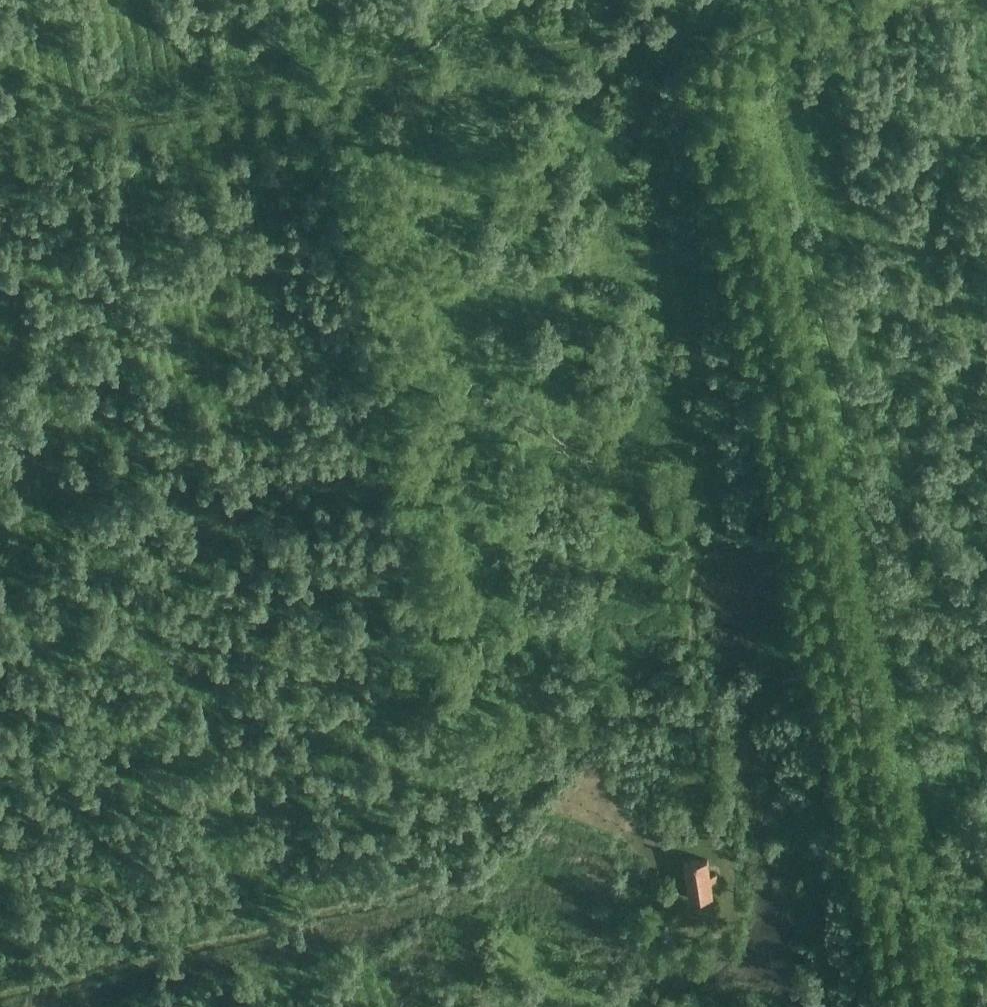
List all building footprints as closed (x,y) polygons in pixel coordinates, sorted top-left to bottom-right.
[(689,899),(713,896),(712,886),(718,885),(716,874),(710,875),(707,860),(684,863),(689,899)]
